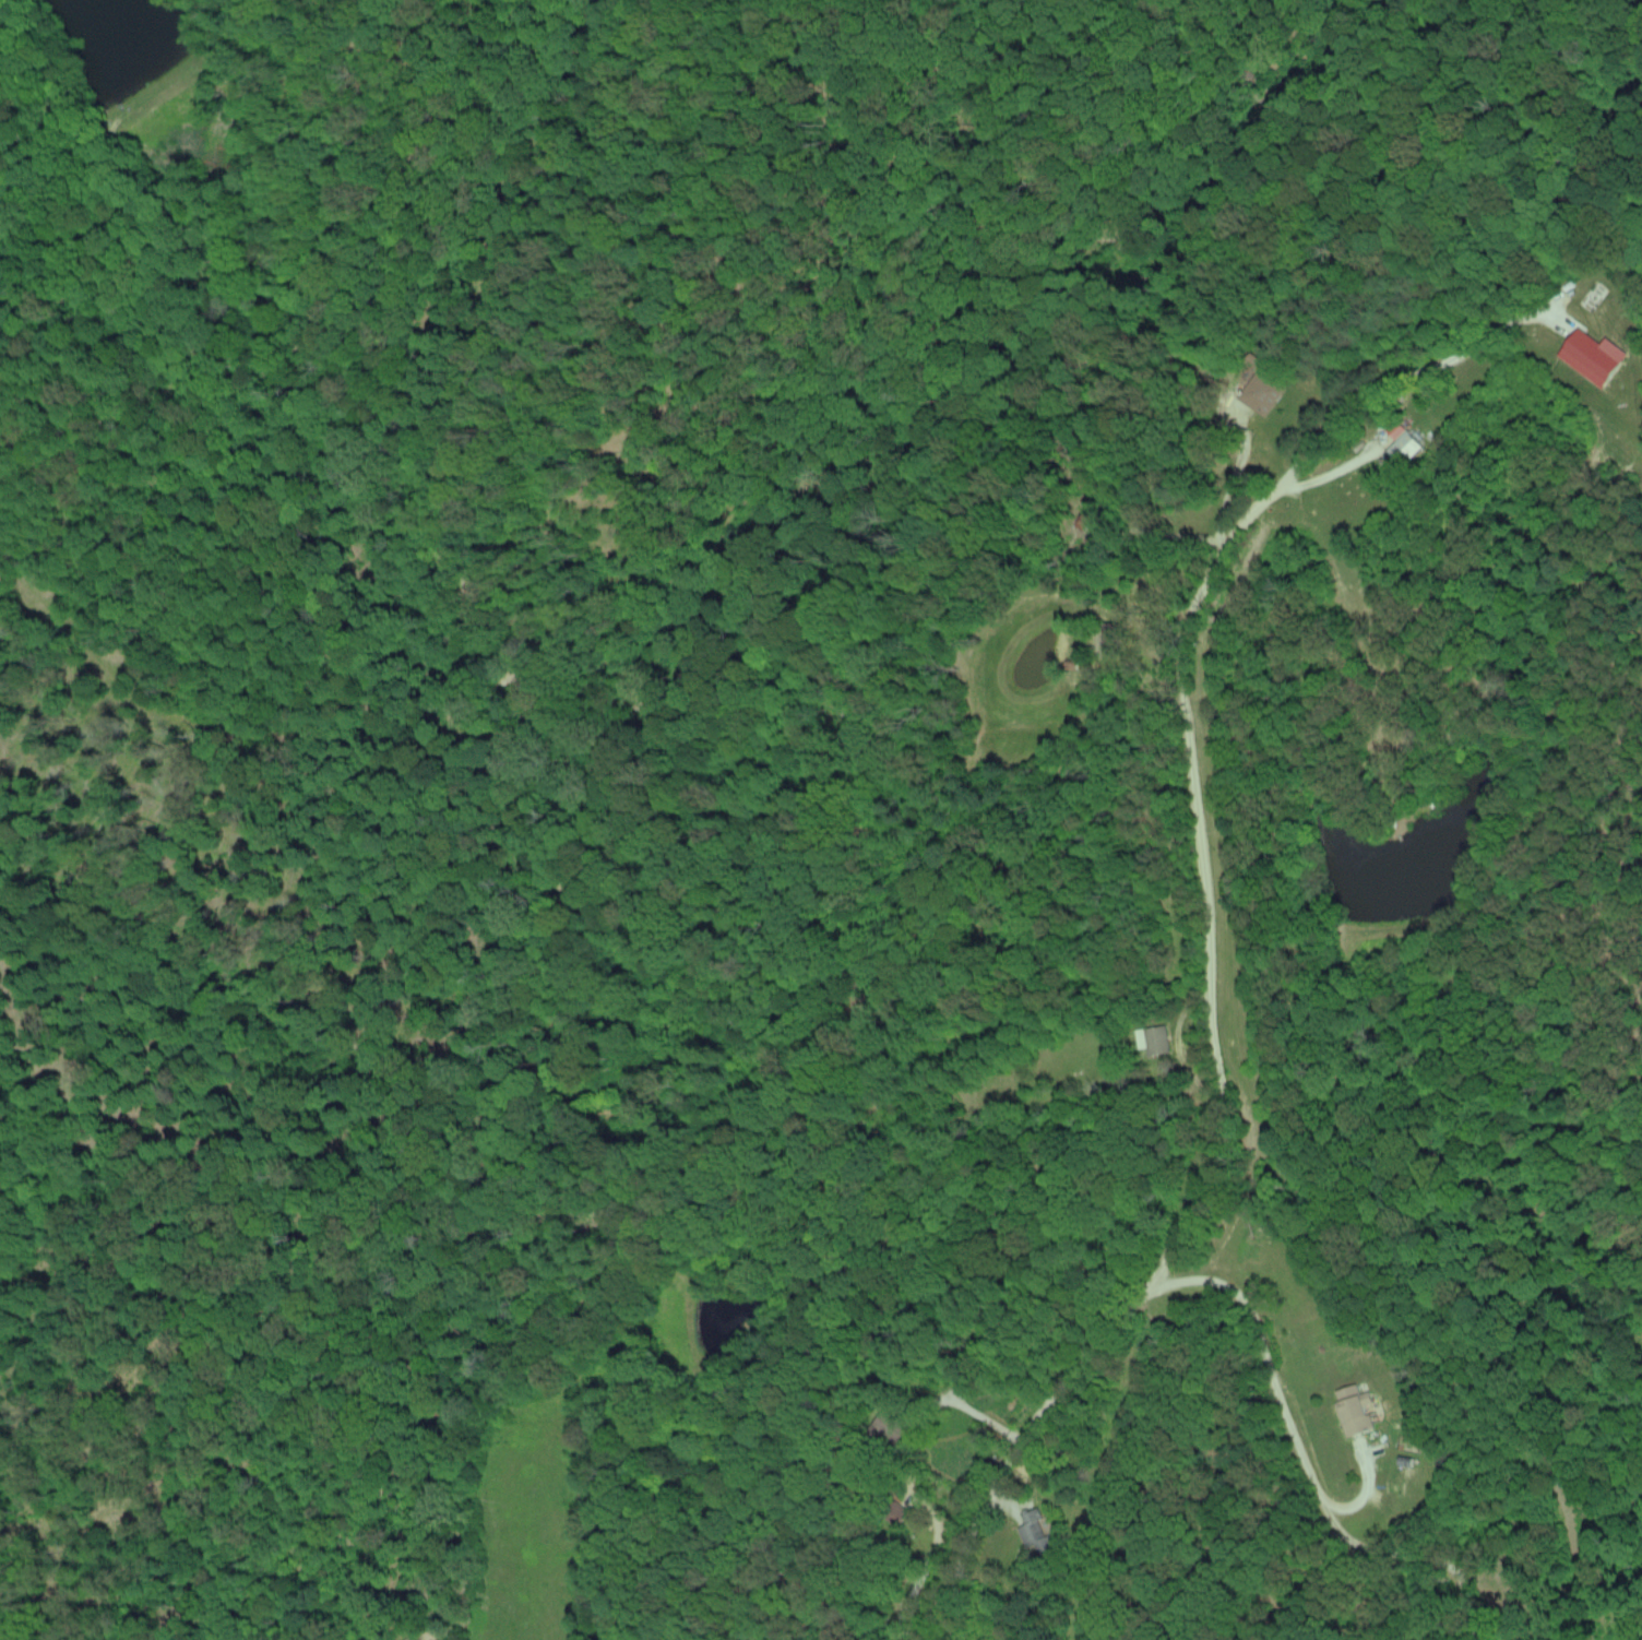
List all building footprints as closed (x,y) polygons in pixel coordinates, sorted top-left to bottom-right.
[(1555,355),(1600,388),(1626,353),(1603,336),(1598,343),(1575,326),(1555,355)] [(1258,416),(1280,388),(1256,369),(1234,396),(1258,416)] [(1419,442),(1404,429),(1384,451),(1399,464),(1419,442)] [(1143,1047),(1145,1056),(1168,1051),(1161,1023),(1132,1030),(1136,1049),(1143,1047)] [(1344,1435),(1370,1427),(1362,1403),(1369,1401),(1366,1391),(1356,1394),(1353,1383),(1330,1390),(1344,1435)] [(1026,1550),(1051,1538),(1044,1523),(1043,1523),(1035,1506),(1020,1514),(1024,1522),(1015,1527),(1026,1550)]
